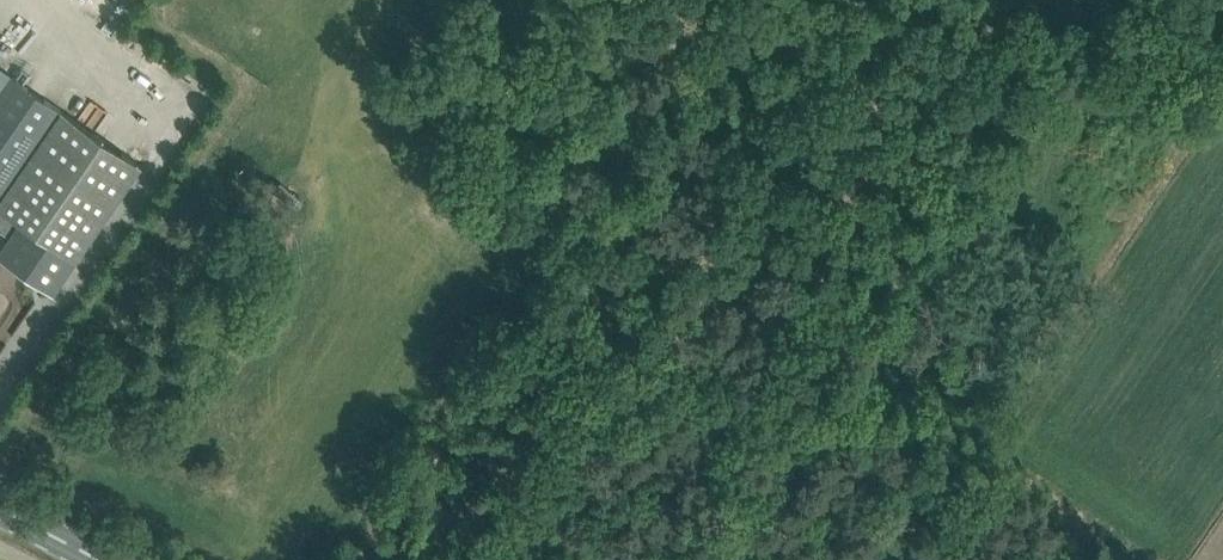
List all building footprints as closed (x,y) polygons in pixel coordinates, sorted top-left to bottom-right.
[(141,164),(87,126),(0,67),(0,207),(21,220),(7,241),(0,250),(0,265),(19,279),(18,280),(21,283),(23,281),(49,299),(63,280),(141,164)]
